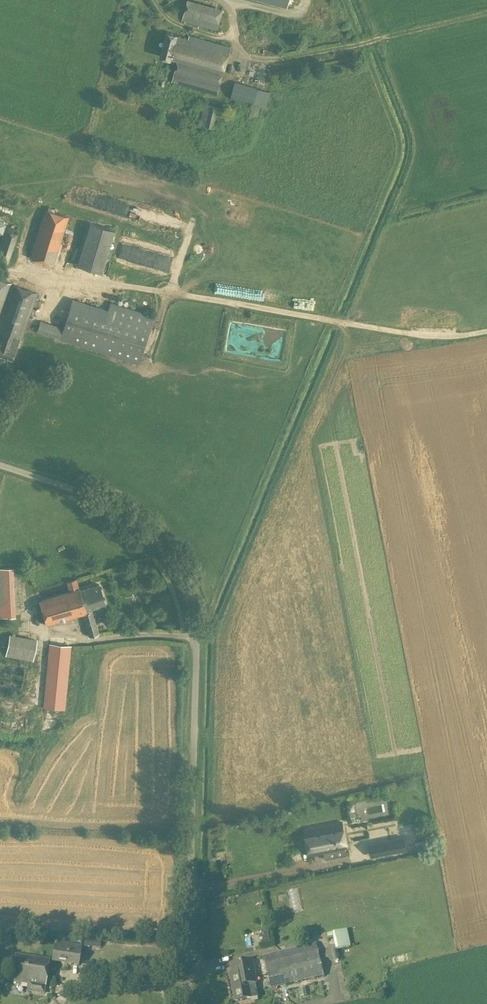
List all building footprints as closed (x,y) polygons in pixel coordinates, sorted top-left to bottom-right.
[(222,8),(192,0),(186,0),(180,20),(216,29),(222,8)] [(171,59),(177,60),(172,81),(217,94),(221,78),(230,46),(189,34),(188,37),(178,34),(167,31),(160,56),(171,59)] [(235,81),(230,98),(252,104),(249,116),(257,118),(260,106),(266,107),(270,92),(257,88),(258,87),(235,81)] [(199,124),(215,127),(220,107),(205,103),(199,124)] [(68,216),(44,209),(39,225),(29,257),(54,263),(68,216)] [(114,230),(89,222),(76,264),(101,272),(114,230)] [(6,266),(17,234),(5,230),(0,245),(0,264),(4,266),(4,265),(6,266)] [(0,280),(0,355),(11,358),(18,338),(21,338),(25,328),(29,326),(31,321),(28,316),(37,293),(0,280)] [(72,298),(60,339),(138,364),(139,361),(147,335),(153,315),(110,302),(107,309),(72,298)] [(37,329),(36,331),(58,338),(62,327),(39,320),(37,329)] [(0,567),(0,617),(15,616),(13,566),(0,567)] [(79,590),(78,588),(78,587),(76,578),(65,581),(68,591),(39,600),(46,624),(82,613),(89,636),(99,633),(91,608),(105,604),(99,584),(79,590)] [(5,657),(33,659),(35,637),(6,635),(5,657)] [(71,645),(48,643),(42,700),(42,707),(44,708),(65,709),(71,645)] [(343,822),(304,829),(309,856),(348,848),(343,822)] [(403,837),(380,842),(382,854),(406,849),(403,837)] [(226,849),(216,851),(218,861),(228,860),(226,849)] [(328,940),(334,939),(335,948),(350,946),(347,929),(327,932),(328,940)] [(259,932),(261,942),(269,941),(268,931),(259,932)] [(82,946),(54,942),(51,960),(51,962),(78,967),(81,950),(82,946)] [(271,989),(295,983),(324,976),(316,943),(263,956),(271,989)] [(15,955),(11,982),(45,987),(49,960),(15,955)] [(257,984),(253,961),(231,965),(233,973),(230,974),(235,1001),(251,999),(248,985),(257,984)]
